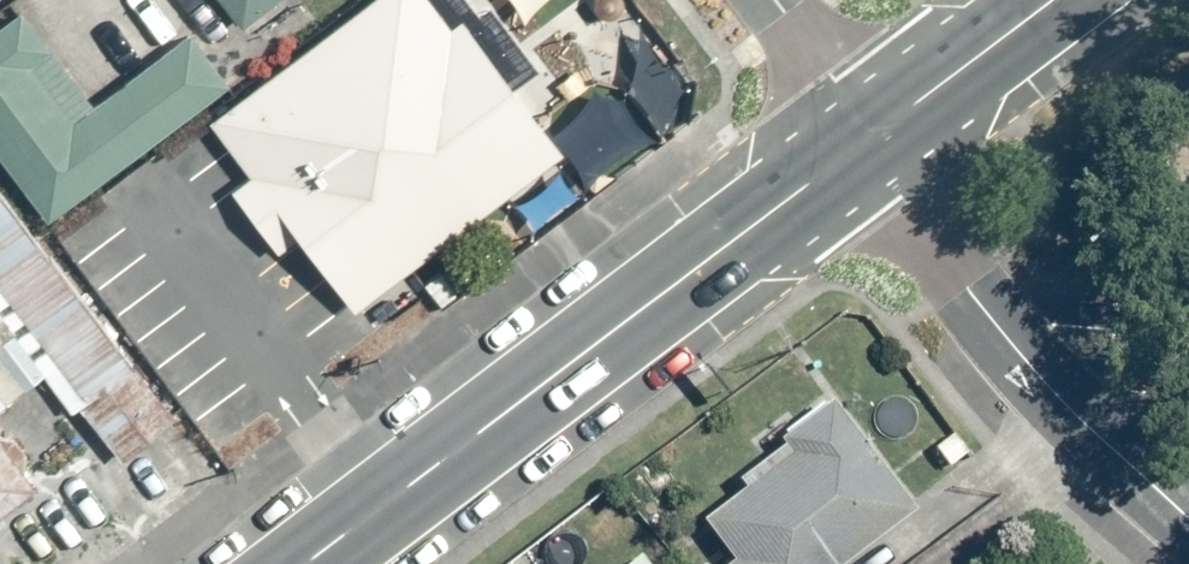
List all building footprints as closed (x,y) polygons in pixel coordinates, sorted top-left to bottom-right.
[(216,126),(351,303),(554,149),(441,0),(383,0),(216,126)] [(237,27),(271,0),(216,0),(237,27)] [(19,11),(0,25),(0,160),(46,220),(226,83),(187,32),(90,105),(19,11)] [(90,399),(78,408),(122,463),(184,415),(0,179),(0,284),(90,399)] [(41,375),(0,317),(0,408),(41,375)] [(723,563),(842,563),(915,509),(830,399),(780,437),(791,452),(700,521),(729,559),(723,563)] [(39,478),(0,428),(0,508),(39,478)] [(636,556),(625,563),(642,563),(636,556)]
